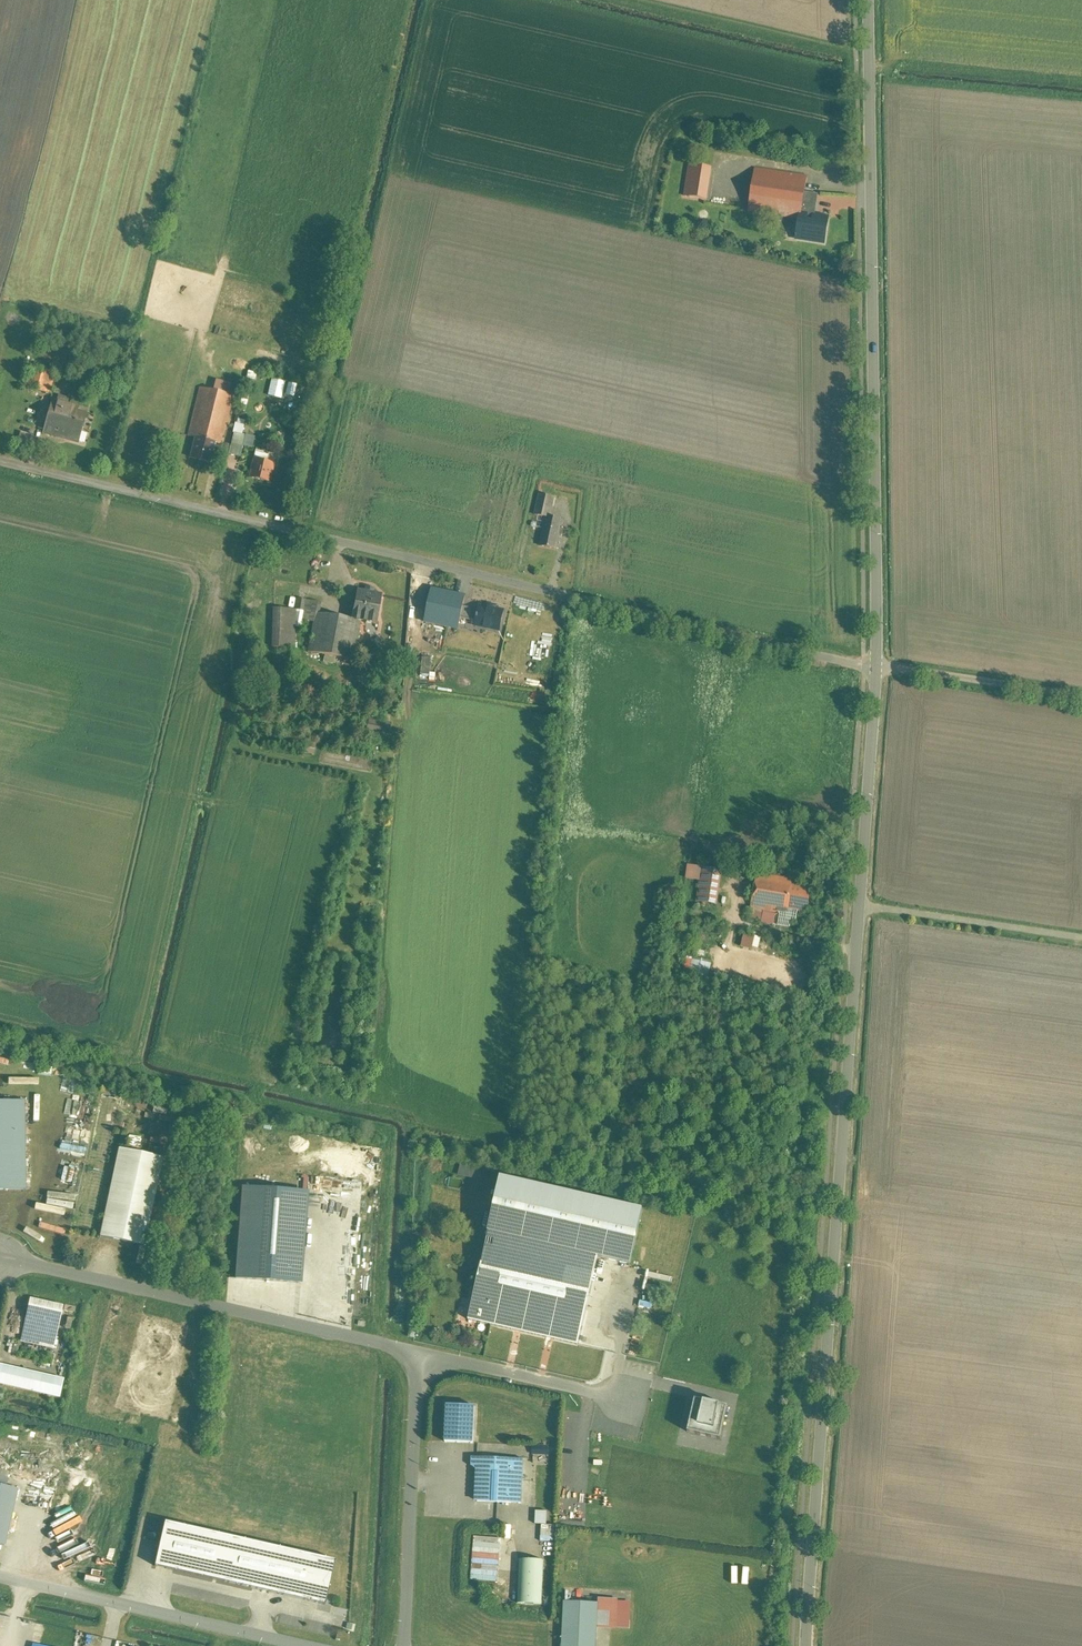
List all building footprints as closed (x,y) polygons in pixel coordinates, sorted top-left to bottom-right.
[(705,203),(710,172),(687,168),(682,200),(705,203)] [(806,178),(754,169),(747,214),(797,222),(794,244),(824,249),(828,220),(814,218),(817,197),(803,195),(806,178)] [(56,373),(32,368),(28,390),(52,394),(56,373)] [(269,396),(283,398),(285,381),(272,379),(269,396)] [(233,396),(200,388),(189,434),(222,442),(233,396)] [(86,416),(52,406),(45,432),(79,442),(86,416)] [(256,437),(243,434),(246,421),(237,419),(229,454),(240,456),(243,446),(253,448),(256,437)] [(277,463),(254,459),(249,480),(273,485),(277,463)] [(566,518),(549,515),(543,545),(560,549),(566,518)] [(386,593),(360,588),(354,618),(380,623),(386,593)] [(463,595),(437,590),(431,620),(458,625),(463,595)] [(507,610),(483,605),(479,627),(502,632),(507,610)] [(297,613),(273,610),(270,643),(295,645),(297,613)] [(350,621),(320,615),(314,649),(345,654),(350,621)] [(369,719),(367,733),(387,734),(389,721),(369,719)] [(722,870),(703,868),(699,901),(718,904),(722,870)] [(758,872),(753,902),(790,908),(794,885),(795,877),(758,872)] [(812,887),(794,885),(790,908),(808,911),(812,887)] [(759,949),(763,936),(746,931),(742,945),(759,949)] [(711,963),(695,961),(693,974),(709,976),(711,963)] [(25,1189),(23,1101),(0,1101),(0,1189),(25,1189)] [(118,1148),(98,1237),(144,1246),(163,1158),(118,1148)] [(461,1164),(457,1176),(475,1181),(479,1169),(461,1164)] [(643,1210),(500,1178),(468,1321),(577,1345),(597,1257),(630,1265),(643,1210)] [(73,1208),(74,1202),(70,1201),(71,1195),(49,1191),(47,1204),(73,1208)] [(62,1306),(29,1299),(19,1343),(52,1350),(62,1306)] [(59,1399),(64,1379),(0,1365),(0,1385),(59,1399)] [(695,1400),(688,1432),(719,1439),(726,1407),(695,1400)] [(445,1406),(444,1442),(473,1443),(474,1407),(445,1406)] [(475,1470),(475,1503),(521,1504),(523,1459),(470,1457),(470,1467),(475,1470)] [(6,1487),(9,1473),(0,1471),(0,1485),(6,1487)] [(5,1546),(19,1490),(6,1487),(0,1485),(0,1545),(5,1546)] [(546,1512),(535,1512),(535,1530),(543,1530),(543,1525),(547,1525),(546,1512)] [(164,1523),(153,1566),(323,1604),(333,1561),(164,1523)] [(543,1561),(519,1560),(518,1605),(542,1605),(543,1561)] [(598,1604),(563,1602),(561,1645),(596,1645),(597,1629),(630,1630),(631,1602),(618,1602),(618,1599),(598,1599),(598,1604)]
